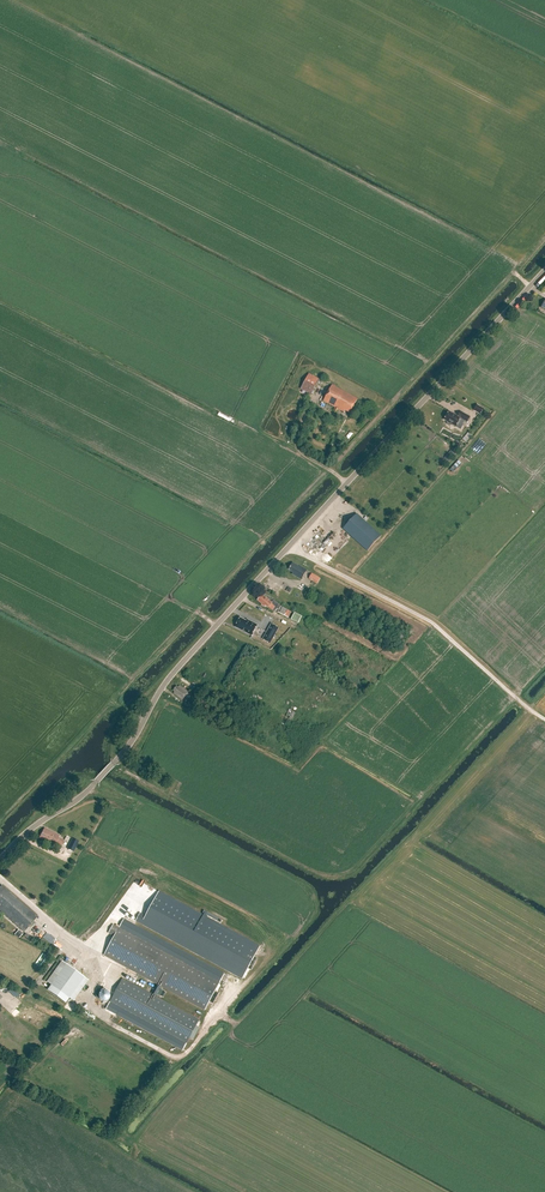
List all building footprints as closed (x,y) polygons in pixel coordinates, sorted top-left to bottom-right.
[(521,309),(530,299),(525,294),(517,305),(521,309)] [(312,393),(318,381),(308,376),(302,387),(312,393)] [(350,413),(358,399),(332,385),(323,401),(336,408),(333,412),(337,414),(339,410),(344,412),(345,411),(350,413)] [(483,409),(477,405),(473,411),(480,415),(483,409)] [(451,426),(452,425),(456,427),(458,423),(463,426),(466,421),(467,422),(470,417),(461,412),(458,416),(449,411),(444,420),(447,422),(447,424),(448,425),(450,426),(451,426)] [(468,442),(474,435),(470,432),(465,438),(468,442)] [(448,462),(455,454),(451,450),(444,458),(448,462)] [(368,551),(381,536),(357,514),(343,529),(368,551)] [(302,580),(307,570),(300,566),(300,567),(293,563),(289,570),(293,573),(292,574),(302,580)] [(322,583),(323,580),(312,574),(309,579),(317,584),(319,581),(322,583)] [(278,609),(280,606),(274,601),(272,603),(262,595),(258,600),(265,607),(266,606),(268,608),(269,607),(273,610),(273,609),(275,611),(277,609),(278,609)] [(284,616),(288,610),(281,606),(278,612),(284,616)] [(302,618),(295,614),(291,620),(298,624),(302,618)] [(257,625),(247,620),(246,621),(240,618),(235,627),(242,631),(243,630),(245,631),(245,632),(252,635),(257,625)] [(263,639),(270,643),(279,628),(271,624),(263,639)] [(192,684),(183,677),(180,680),(189,688),(192,684)] [(182,700),(188,692),(180,685),(178,687),(177,686),(173,691),(175,692),(174,694),(182,700)] [(284,708),(289,711),(286,715),(291,719),(295,713),(285,706),(284,708)] [(45,831),(43,830),(41,835),(42,836),(41,839),(51,844),(51,843),(55,845),(56,843),(62,846),(64,841),(58,838),(58,837),(55,836),(56,834),(46,829),(45,831)] [(85,840),(76,835),(70,846),(78,851),(85,840)] [(24,932),(38,917),(2,886),(0,888),(0,911),(24,932)] [(219,983),(113,925),(109,933),(115,936),(104,955),(205,1010),(219,983)] [(19,938),(23,934),(18,930),(14,935),(19,938)] [(46,981),(51,985),(47,990),(65,1003),(68,998),(73,1001),(88,979),(61,960),(46,981)] [(200,1020),(123,979),(110,1002),(187,1043),(200,1020)] [(153,992),(163,997),(166,992),(156,987),(153,992)] [(63,1037),(60,1043),(66,1046),(69,1040),(63,1037)]
